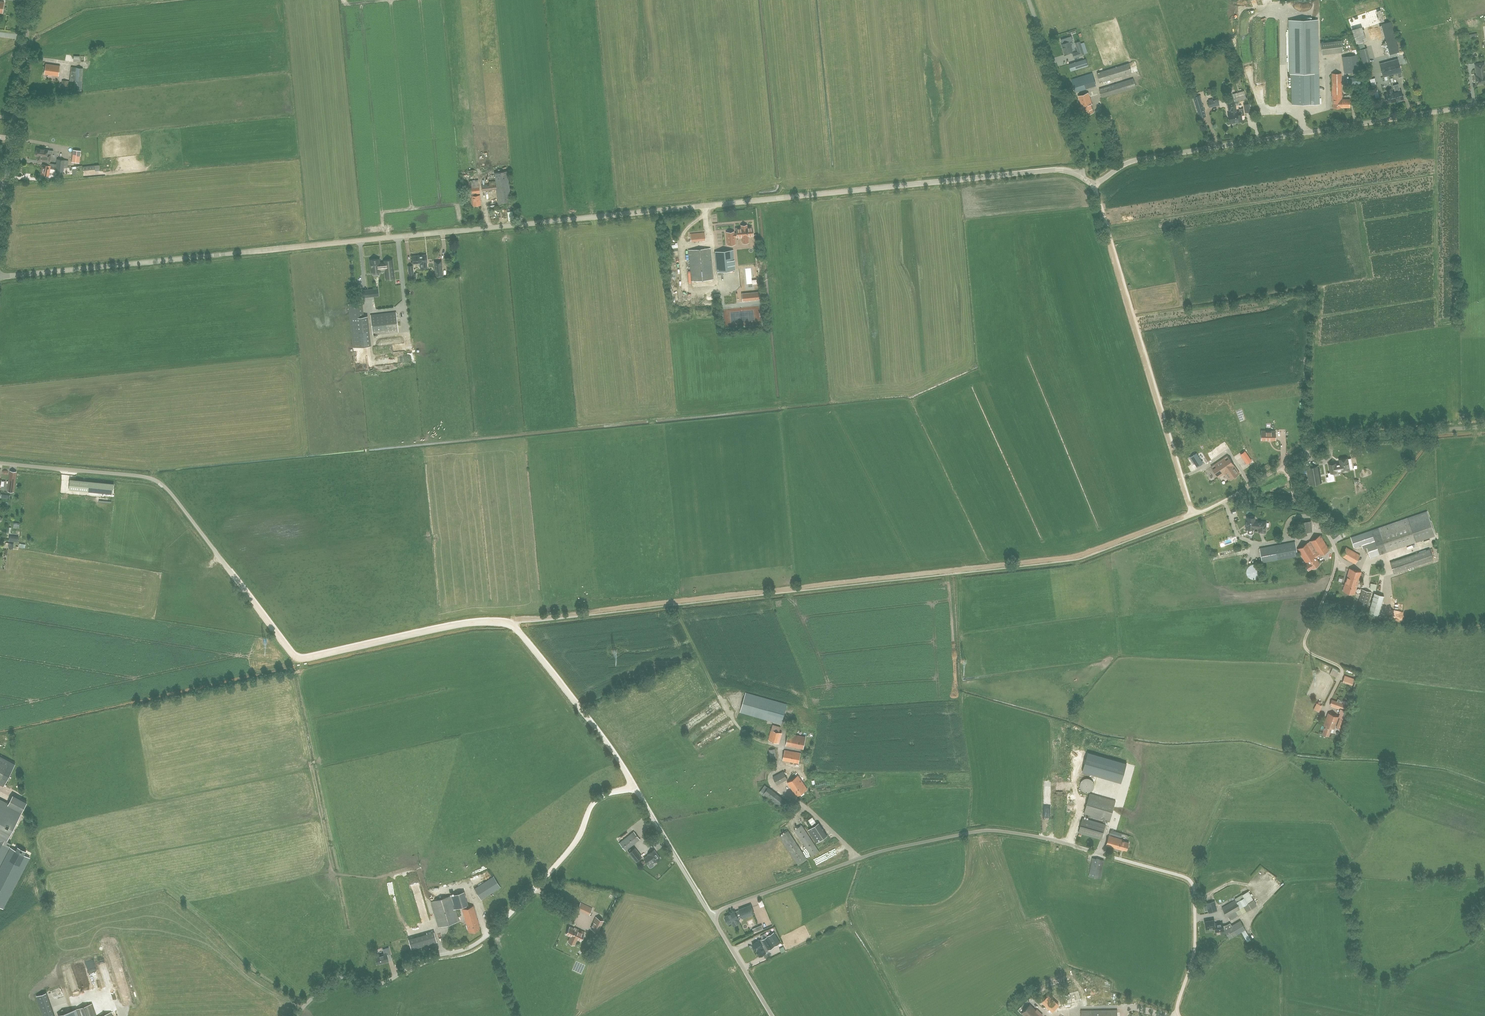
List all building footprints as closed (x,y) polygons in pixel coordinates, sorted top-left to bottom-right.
[(1292,73),(1292,104),(1319,104),(1317,19),(1288,20),(1289,73),(1292,73)] [(1321,40),(1323,55),(1345,52),(1344,39),(1340,40),(1340,38),(1321,40)] [(1065,54),(1072,52),(1069,42),(1061,44),(1065,54)] [(1075,43),(1078,51),(1072,53),(1074,58),(1084,55),(1080,42),(1075,43)] [(1361,49),(1365,66),(1372,65),(1368,48),(1361,49)] [(1344,56),(1345,73),(1360,72),(1359,56),(1344,56)] [(1380,63),(1381,68),(1382,70),(1383,77),(1397,73),(1401,72),(1399,66),(1399,63),(1397,58),(1380,63)] [(1071,71),(1088,66),(1086,59),(1069,64),(1071,71)] [(1132,73),(1129,63),(1097,73),(1100,83),(1132,73)] [(1475,66),(1477,75),(1475,76),(1477,85),(1483,83),(1484,84),(1484,69),(1484,63),(1475,64),(1475,66)] [(58,76),(60,66),(46,64),(44,74),(58,76)] [(74,90),(81,91),(83,68),(71,67),(69,81),(74,81),(74,80),(75,80),(74,90)] [(1332,73),(1332,96),(1332,101),(1333,101),(1333,108),(1341,108),(1341,107),(1350,107),(1350,99),(1342,99),(1341,73),(1332,73)] [(1076,92),(1096,86),(1092,74),(1072,81),(1076,92)] [(1360,76),(1354,77),(1347,78),(1348,85),(1361,84),(1360,76)] [(1133,79),(1099,89),(1102,98),(1136,87),(1133,79)] [(1394,97),(1395,101),(1399,100),(1399,101),(1404,100),(1403,96),(1402,96),(1401,90),(1400,90),(1399,84),(1393,85),(1395,92),(1394,92),(1395,97),(1394,97)] [(1384,94),(1387,103),(1395,101),(1394,97),(1395,97),(1394,92),(1392,92),(1391,88),(1387,90),(1388,93),(1384,94)] [(1235,101),(1247,98),(1244,91),(1233,94),(1234,99),(1231,99),(1232,102),(1228,103),(1229,111),(1230,111),(1231,113),(1228,113),(1230,124),(1242,121),(1241,115),(1244,115),(1243,108),(1239,109),(1239,111),(1237,112),(1236,106),(1235,101)] [(1085,114),(1093,112),(1091,105),(1092,104),(1088,93),(1078,96),(1082,107),(1083,107),(1085,114)] [(1194,98),(1199,117),(1200,119),(1206,117),(1200,96),(1194,98)] [(1252,106),(1251,103),(1243,104),(1245,113),(1250,112),(1249,107),(1252,106)] [(35,155),(38,155),(43,156),(43,155),(49,156),(49,154),(47,153),(47,149),(36,148),(35,155)] [(75,166),(76,162),(80,163),(81,151),(73,150),(72,162),(73,162),(73,165),(75,166)] [(64,160),(57,159),(56,164),(49,163),(49,165),(42,164),(41,174),(48,175),(49,168),(56,169),(55,172),(63,173),(64,160)] [(498,203),(511,201),(507,171),(494,173),(495,177),(496,184),(489,184),(482,185),(483,191),(497,189),(498,203)] [(470,181),(471,190),(473,206),(481,205),(480,195),(475,195),(475,194),(480,193),(479,189),(478,180),(470,181)] [(736,228),(737,233),(734,233),(734,231),(727,232),(728,244),(733,244),(735,244),(735,241),(734,236),(737,236),(737,237),(742,236),(742,238),(743,243),(748,242),(748,237),(748,236),(753,235),(752,227),(747,227),(742,228),(736,228)] [(717,271),(735,270),(733,250),(715,252),(717,271)] [(712,279),(709,252),(687,254),(690,282),(712,279)] [(370,260),(370,261),(372,272),(380,271),(380,270),(385,269),(386,279),(394,278),(392,260),(384,261),(384,262),(379,263),(379,259),(370,260)] [(436,277),(443,276),(442,260),(434,261),(436,277)] [(416,275),(414,275),(413,265),(408,265),(409,275),(409,279),(416,279),(416,275)] [(378,289),(367,290),(367,291),(368,297),(378,296),(378,291),(378,289)] [(743,300),(759,299),(759,292),(742,294),(743,300)] [(353,348),(369,346),(367,330),(365,330),(362,303),(348,304),(353,348)] [(370,315),(371,324),(372,335),(398,332),(396,312),(370,315)] [(1223,436),(1238,425),(1233,418),(1218,429),(1223,436)] [(1184,434),(1188,446),(1197,443),(1193,431),(1184,434)] [(1239,442),(1254,464),(1270,454),(1255,431),(1239,442)] [(1275,431),(1271,431),(1266,431),(1262,431),(1262,440),(1275,440),(1275,431)] [(1207,437),(1218,455),(1224,451),(1213,432),(1209,434),(1210,435),(1207,437)] [(1206,445),(1199,450),(1207,460),(1213,456),(1206,445)] [(1236,455),(1241,451),(1238,447),(1232,450),(1236,455)] [(1196,467),(1202,463),(1196,453),(1190,457),(1196,467)] [(1229,480),(1239,473),(1227,456),(1211,467),(1218,477),(1224,473),(1229,480)] [(1349,473),(1349,470),(1347,458),(1339,460),(1340,463),(1334,465),(1335,471),(1341,470),(1342,475),(1349,473)] [(1309,485),(1322,483),(1319,465),(1306,468),(1309,485)] [(17,471),(10,470),(7,491),(14,492),(17,471)] [(114,481),(71,477),(70,487),(113,492),(114,481)] [(1279,494),(1269,493),(1268,500),(1289,502),(1290,495),(1279,494)] [(90,497),(86,497),(82,537),(86,537),(90,497)] [(92,498),(88,537),(92,538),(96,498),(92,498)] [(98,538),(102,499),(98,498),(93,538),(98,538)] [(115,503),(114,511),(129,512),(130,504),(115,503)] [(1427,511),(1408,517),(1351,537),(1354,547),(1361,544),(1363,548),(1367,547),(1370,558),(1380,554),(1435,535),(1427,511)] [(1266,522),(1256,521),(1255,521),(1255,518),(1254,518),(1253,517),(1251,517),(1250,517),(1247,517),(1246,529),(1254,529),(1254,528),(1259,528),(1259,532),(1266,533),(1266,522)] [(1308,536),(1307,532),(1312,532),(1311,521),(1301,522),(1301,529),(1295,530),(1296,537),(1308,536)] [(1335,537),(1340,532),(1330,522),(1325,527),(1335,537)] [(1319,556),(1330,550),(1321,535),(1298,549),(1306,562),(1308,561),(1309,562),(1305,565),(1309,571),(1313,568),(1313,569),(1320,564),(1316,558),(1319,556)] [(1263,562),(1298,556),(1295,542),(1260,548),(1263,562)] [(1355,564),(1360,555),(1346,547),(1342,556),(1355,564)] [(1433,560),(1429,549),(1390,563),(1394,574),(1433,560)] [(1260,576),(1261,574),(1262,572),(1261,569),(1260,567),(1258,566),(1256,565),(1254,564),(1251,565),(1249,566),(1248,568),(1247,571),(1247,573),(1248,575),(1249,577),(1251,579),(1254,579),(1256,579),(1258,578),(1260,576)] [(1363,578),(1364,574),(1361,573),(1361,572),(1349,569),(1342,591),(1354,594),(1359,576),(1363,578)] [(1356,609),(1366,611),(1371,592),(1362,589),(1356,609)] [(1374,593),(1368,612),(1378,615),(1384,596),(1374,593)] [(1352,685),(1354,679),(1344,676),(1342,682),(1352,685)] [(781,723),(787,704),(746,692),(740,712),(781,723)] [(1347,705),(1339,702),(1331,700),(1329,705),(1340,708),(1337,716),(1339,716),(1340,717),(1337,726),(1341,728),(1347,710),(1345,710),(1347,705)] [(1313,708),(1316,710),(1320,712),(1324,705),(1317,701),(1313,708)] [(1339,716),(1337,716),(1328,713),(1324,726),(1325,726),(1323,730),(1324,730),(1323,734),(1330,736),(1332,728),(1334,729),(1339,716)] [(779,743),(782,733),(779,732),(780,727),(772,724),(768,740),(779,743)] [(803,748),(805,737),(788,733),(786,745),(803,748)] [(798,763),(800,753),(785,750),(783,761),(798,763)] [(1088,752),(1082,771),(1121,783),(1126,763),(1088,752)] [(4,786),(15,764),(0,756),(0,784),(4,786)] [(777,785),(787,779),(783,771),(773,776),(777,785)] [(796,796),(807,789),(798,775),(787,783),(796,796)] [(1095,786),(1095,785),(1095,783),(1094,782),(1094,781),(1093,779),(1092,779),(1090,778),(1089,777),(1087,777),(1086,778),(1084,778),(1083,779),(1082,779),(1081,780),(1081,782),(1080,783),(1080,785),(1080,786),(1081,788),(1081,789),(1082,790),(1083,791),(1084,791),(1086,792),(1087,792),(1089,792),(1091,791),(1092,791),(1093,790),(1094,789),(1094,787),(1095,786)] [(786,801),(768,787),(765,785),(759,792),(781,808),(786,801)] [(1110,821),(1116,801),(1090,793),(1084,814),(1110,821)] [(27,802),(13,795),(8,804),(0,799),(0,868),(11,847),(9,847),(11,843),(10,842),(7,840),(27,802)] [(1078,832),(1101,839),(1105,824),(1083,818),(1078,832)] [(817,842),(827,835),(819,822),(809,829),(817,842)] [(812,855),(819,851),(802,824),(795,829),(812,855)] [(799,864),(807,859),(788,830),(780,836),(799,864)] [(625,850),(640,839),(634,831),(619,843),(625,850)] [(1127,850),(1129,842),(1122,840),(1122,839),(1109,835),(1106,845),(1121,850),(1122,849),(1127,850)] [(651,839),(656,844),(660,840),(655,836),(651,839)] [(3,908),(30,857),(24,854),(26,851),(18,846),(16,850),(11,847),(0,868),(0,907),(3,908)] [(641,856),(634,847),(628,852),(635,861),(641,856)] [(653,863),(654,862),(660,858),(654,849),(648,854),(649,855),(644,858),(648,864),(648,865),(649,867),(651,868),(653,866),(654,864),(653,863)] [(1086,863),(1086,853),(1072,852),(1072,863),(1086,863)] [(826,856),(815,858),(817,864),(828,862),(826,856)] [(1100,878),(1104,860),(1092,858),(1089,876),(1100,878)] [(1265,875),(1261,883),(1270,887),(1272,884),(1276,886),(1278,881),(1265,875)] [(481,899),(500,887),(493,876),(474,888),(481,899)] [(1234,899),(1235,900),(1222,907),(1227,917),(1229,916),(1230,920),(1246,911),(1257,905),(1254,900),(1253,900),(1248,891),(1234,899)] [(493,896),(482,904),(486,910),(497,902),(493,896)] [(1208,913),(1217,911),(1215,901),(1206,903),(1208,913)] [(578,909),(581,910),(586,913),(589,914),(592,908),(589,907),(584,904),(581,903),(578,909)] [(445,907),(447,914),(454,912),(452,905),(445,907)] [(739,910),(742,917),(754,913),(751,905),(739,910)] [(462,909),(465,920),(469,932),(480,929),(473,906),(462,909)] [(728,922),(728,923),(731,921),(733,925),(739,922),(737,918),(738,918),(734,912),(725,917),(725,918),(724,919),(727,923),(728,922)] [(594,922),(591,928),(598,932),(604,921),(596,917),(593,922),(594,922)] [(1210,929),(1215,928),(1215,932),(1224,931),(1222,923),(1215,924),(1214,920),(1206,921),(1207,929),(1210,928),(1210,929)] [(1232,926),(1225,930),(1229,939),(1240,933),(1244,931),(1246,930),(1240,920),(1232,925),(1232,926)] [(580,941),(582,938),(583,935),(584,932),(575,928),(574,929),(570,926),(566,934),(571,937),(569,939),(575,942),(577,939),(580,941)] [(412,949),(437,942),(434,932),(409,939),(411,949),(412,949)] [(768,936),(763,939),(761,940),(762,941),(763,942),(760,943),(762,947),(756,950),(759,956),(766,952),(765,951),(768,950),(781,942),(775,932),(768,936)] [(763,942),(762,941),(760,942),(759,940),(752,944),(754,948),(755,950),(756,950),(762,947),(760,943),(763,942)] [(387,955),(390,954),(388,948),(383,949),(384,954),(375,956),(377,964),(384,963),(388,962),(387,955)] [(107,961),(100,962),(102,970),(109,969),(107,961)] [(103,990),(96,966),(89,968),(90,974),(91,974),(96,992),(103,990)] [(105,974),(110,1002),(117,1001),(111,973),(105,974)] [(1078,991),(1060,996),(1063,1005),(1081,1000),(1078,991)] [(43,1015),(54,1015),(46,992),(36,996),(43,1015)] [(1052,998),(1049,995),(1042,1001),(1046,1005),(1052,998)] [(92,1003),(75,1009),(77,1015),(96,1015),(92,1003)] [(1032,1011),(1033,1011),(1029,1007),(1022,1014),(1023,1015),(1037,1015),(1032,1011)]
